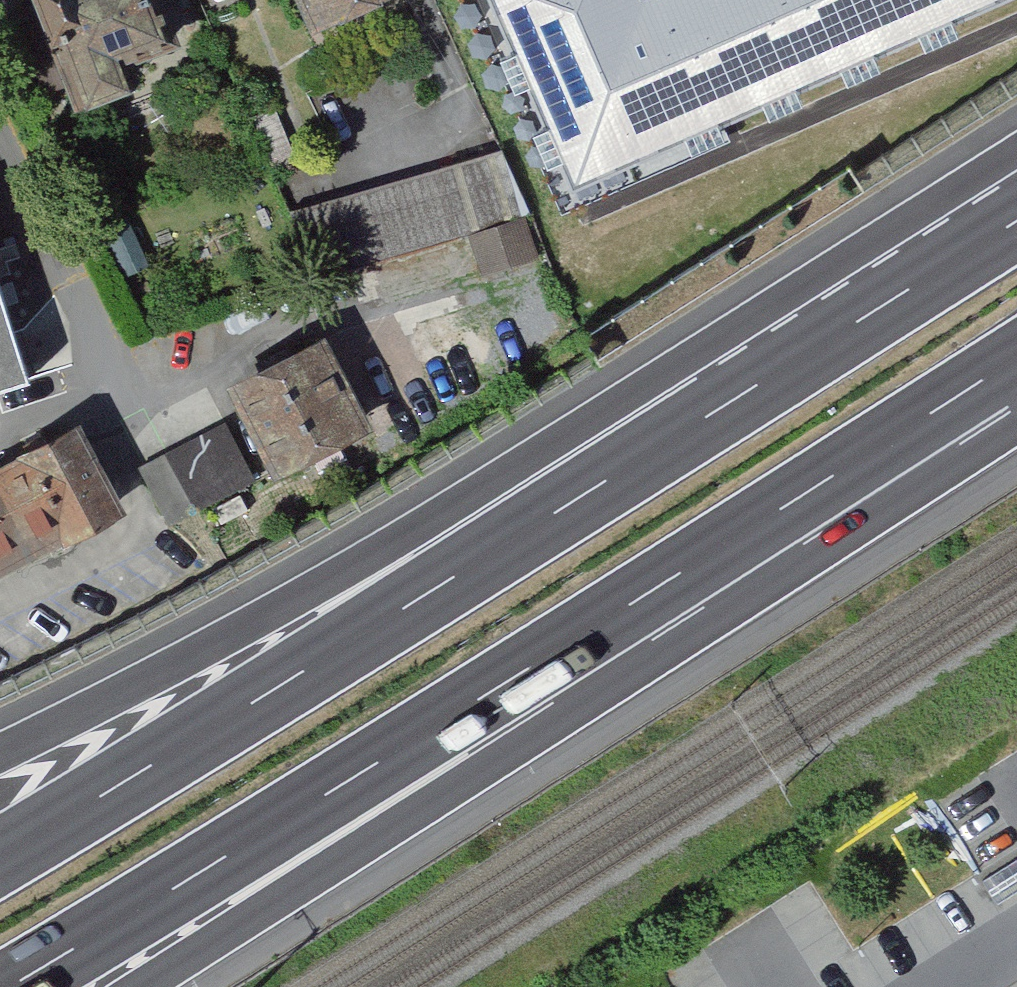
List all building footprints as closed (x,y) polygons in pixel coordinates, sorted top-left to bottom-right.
[(100,112),(161,88),(149,58),(203,37),(188,0),(56,0),(100,112)] [(327,41),(426,5),(423,0),(309,0),(327,41)] [(573,188),(994,0),(488,0),(573,188)] [(497,142),(288,210),(312,285),(385,262),(478,238),(499,289),(544,275),(497,142)] [(41,405),(0,276),(0,418),(41,405)] [(349,345),(243,395),(290,491),(395,440),(349,345)] [(219,423),(127,469),(156,526),(247,480),(219,423)] [(0,477),(0,588),(127,522),(82,435),(0,477)]
